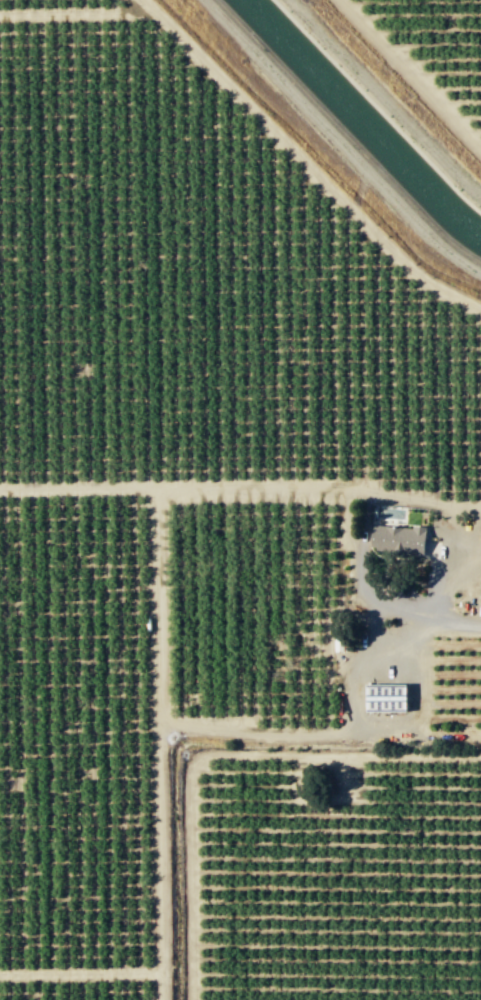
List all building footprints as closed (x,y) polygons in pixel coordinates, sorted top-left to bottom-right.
[(427,528),(373,525),(372,552),(425,555),(427,528)] [(408,684),(367,684),(366,711),(408,711),(408,684)]
